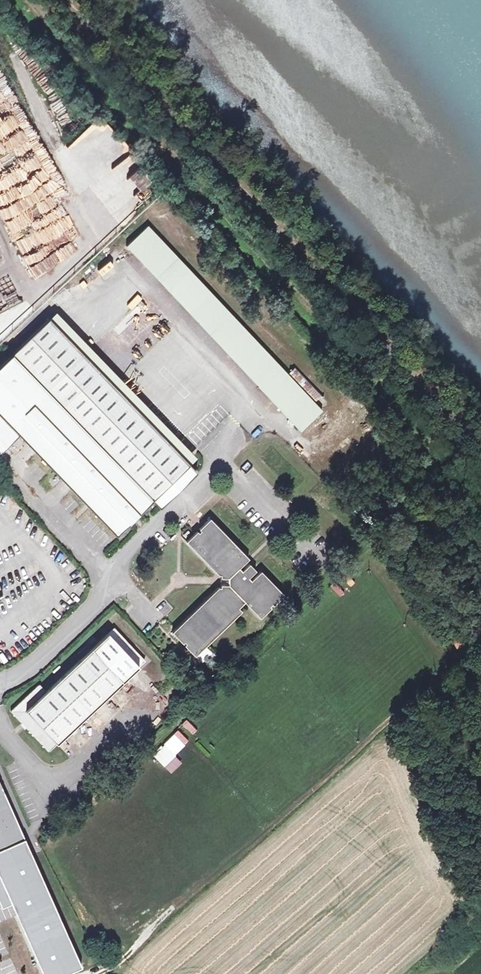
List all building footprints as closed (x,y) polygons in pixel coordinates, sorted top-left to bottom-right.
[(129,178),(142,191),(152,182),(138,169),(129,178)] [(323,405),(150,221),(129,240),(301,425),(323,405)] [(145,291),(137,297),(144,305),(151,298),(145,291)] [(128,326),(139,313),(134,308),(114,330),(129,343),(137,334),(128,326)] [(119,529),(190,459),(49,314),(0,363),(0,406),(119,529)] [(356,430),(361,427),(353,414),(348,418),(356,430)] [(185,635),(189,639),(187,641),(196,651),(242,605),(239,602),(246,596),(261,612),(271,602),(270,601),(273,598),(274,599),(285,588),(263,566),(253,575),(250,572),(257,565),(250,558),(243,565),(239,561),(249,552),(211,512),(200,523),(202,524),(199,527),(197,525),(187,535),(218,568),(223,568),(224,572),(229,572),(229,579),(221,579),(173,627),(184,637),(185,635)] [(329,588),(341,596),(345,590),(333,582),(329,588)] [(53,746),(78,721),(112,686),(140,659),(147,651),(114,619),(109,625),(92,641),(90,638),(80,647),(83,650),(52,681),(49,684),(42,678),(13,707),(53,746)] [(471,642),(464,631),(451,638),(458,650),(471,642)] [(197,656),(201,662),(212,654),(208,648),(197,656)] [(140,659),(112,686),(126,699),(154,673),(140,659)] [(154,673),(126,699),(149,722),(176,695),(154,673)] [(187,693),(196,684),(190,678),(181,687),(187,693)] [(165,744),(154,755),(171,773),(183,762),(165,744)] [(20,840),(0,794),(0,849),(20,840)] [(83,958),(75,946),(61,956),(70,968),(83,958)]
